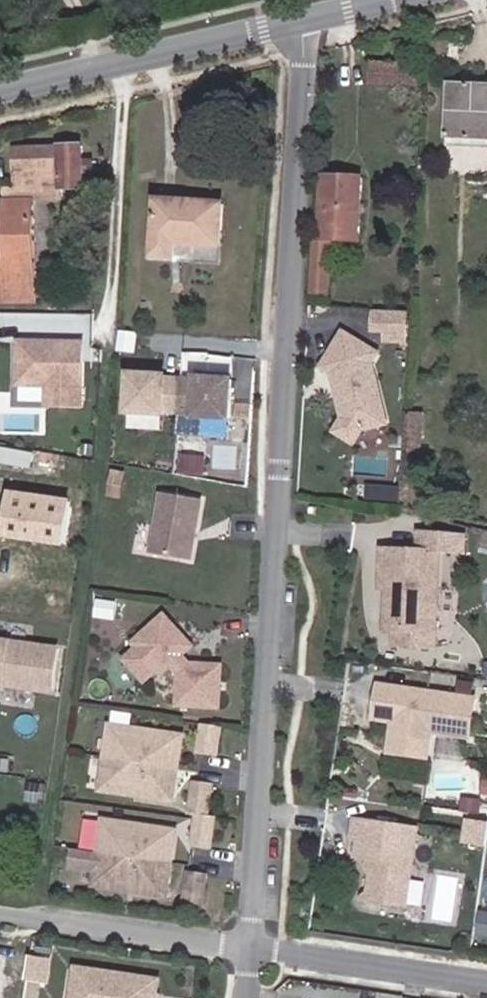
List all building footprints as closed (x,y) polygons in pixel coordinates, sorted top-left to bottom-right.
[(406,83),(407,65),(377,64),(374,83),(406,83)] [(419,67),(419,66),(407,65),(406,83),(418,83),(419,72),(419,67)] [(486,134),(486,79),(447,79),(446,134),(486,134)] [(446,134),(446,142),(486,143),(486,134),(446,134)] [(20,216),(37,216),(39,216),(40,216),(41,216),(42,204),(70,205),(71,194),(91,194),(92,180),(92,166),(93,152),(29,149),(25,188),(14,189),(14,201),(13,206),(13,215),(13,216),(14,216),(17,216),(19,216),(20,216)] [(105,166),(92,166),(92,180),(104,180),(105,166)] [(362,236),(364,173),(325,171),(322,235),(331,236),(362,236)] [(225,260),(227,240),(181,238),(180,250),(162,248),(164,195),(158,194),(155,255),(225,260)] [(181,238),(227,240),(228,224),(229,198),(164,195),(162,248),(180,250),(181,238)] [(13,220),(13,216),(13,215),(13,206),(5,206),(3,230),(12,230),(13,220)] [(8,280),(8,290),(34,292),(35,283),(35,278),(38,251),(38,238),(40,223),(40,220),(41,216),(40,216),(39,216),(37,216),(20,216),(19,216),(17,216),(14,216),(13,216),(13,220),(12,230),(12,232),(11,237),(10,252),(10,265),(9,265),(9,277),(8,280)] [(313,262),(330,262),(331,236),(322,235),(315,235),(313,262)] [(330,262),(313,262),(312,286),(329,287),(330,262)] [(8,290),(8,280),(9,277),(9,265),(10,265),(0,264),(0,290),(8,290)] [(7,297),(7,300),(28,301),(33,301),(34,292),(8,290),(8,293),(7,297)] [(406,311),(376,309),(375,327),(387,327),(387,333),(406,333),(406,311)] [(375,348),(345,330),(325,364),(335,370),(337,380),(343,383),(345,392),(342,398),(346,416),(364,426),(389,420),(372,353),(375,348)] [(83,339),(21,336),(19,378),(48,380),(81,381),(83,339)] [(165,375),(165,372),(130,370),(127,408),(129,409),(161,411),(163,411),(163,407),(179,408),(181,376),(165,375)] [(196,377),(181,376),(179,408),(194,409),(194,413),(229,415),(232,377),(196,375),(196,377)] [(80,402),(81,381),(48,380),(47,400),(80,402)] [(128,424),(160,426),(161,411),(129,409),(128,424)] [(339,429),(357,439),(364,426),(346,416),(339,429)] [(417,421),(415,459),(429,459),(430,420),(417,421)] [(194,463),(197,439),(177,437),(175,461),(194,463)] [(27,469),(29,455),(0,452),(0,465),(27,469)] [(369,483),(368,496),(379,497),(380,484),(369,483)] [(379,497),(390,498),(391,484),(380,484),(379,497)] [(160,490),(149,550),(188,557),(199,497),(160,490)] [(69,504),(11,495),(5,536),(62,544),(69,504)] [(438,547),(382,545),(380,583),(387,583),(392,584),(392,588),(396,588),(396,593),(391,598),(390,624),(395,624),(394,640),(435,642),(438,547)] [(392,584),(387,583),(385,624),(390,624),(391,598),(396,593),(396,588),(392,588),(392,584)] [(180,701),(221,703),(222,662),(191,661),(182,652),(192,643),(165,613),(135,640),(140,646),(157,665),(163,670),(173,661),(181,670),(180,701)] [(7,678),(6,685),(51,691),(57,649),(0,641),(0,677),(7,678)] [(157,665),(140,646),(128,658),(145,676),(157,665)] [(475,697),(380,685),(375,716),(393,719),(389,751),(411,754),(412,742),(417,738),(431,740),(432,730),(470,735),(475,697)] [(219,749),(222,723),(207,720),(203,748),(219,749)] [(185,732),(113,721),(108,753),(180,763),(185,732)] [(429,756),(431,740),(417,738),(412,742),(411,754),(429,756)] [(180,763),(108,753),(103,785),(175,796),(180,763)] [(199,780),(196,810),(203,811),(211,812),(215,782),(199,780)] [(471,799),(469,813),(486,815),(486,801),(471,799)] [(211,812),(203,811),(199,841),(215,843),(219,813),(211,812)] [(183,826),(111,815),(106,848),(178,858),(183,826)] [(464,840),(484,843),(486,818),(467,816),(464,840)] [(416,830),(354,819),(351,838),(358,839),(355,856),(369,858),(379,860),(378,865),(372,868),(367,900),(402,906),(416,830)] [(178,858),(106,848),(79,844),(77,860),(104,864),(102,879),(174,890),(178,858)] [(368,868),(372,868),(378,865),(379,860),(369,858),(368,868)] [(196,870),(192,897),(208,899),(211,872),(196,870)] [(412,902),(423,904),(426,880),(415,879),(412,902)] [(50,959),(31,956),(27,981),(47,984),(50,959)] [(76,968),(71,997),(153,997),(153,996),(156,997),(158,981),(76,968)]
